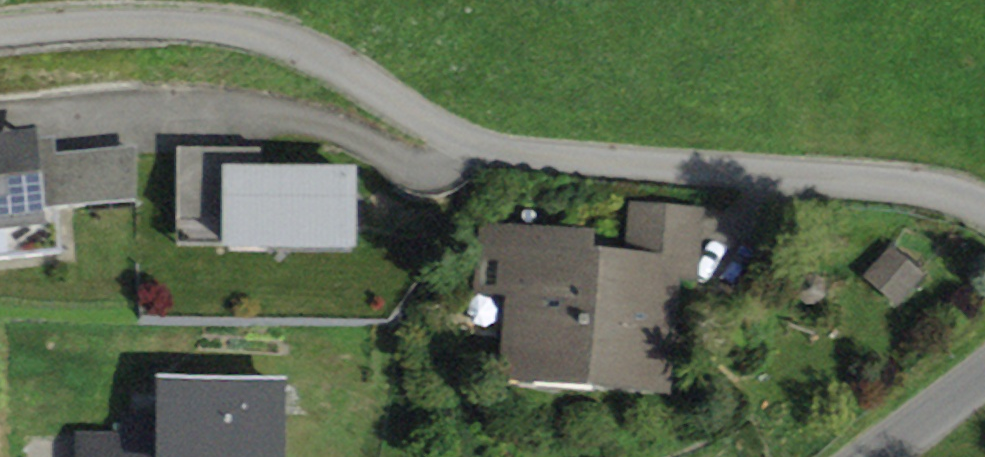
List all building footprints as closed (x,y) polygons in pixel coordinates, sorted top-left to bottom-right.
[(0,133),(0,232),(49,228),(47,210),(41,138),(40,129),(0,133)] [(56,136),(41,138),(47,210),(140,202),(138,147),(58,153),(56,136)] [(259,148),(179,148),(179,223),(222,223),(222,253),(359,253),(359,166),(259,166),(259,148)] [(597,232),(485,226),(481,296),(504,297),(499,386),(673,395),(679,291),(701,293),(705,209),(630,204),(627,251),(596,249),(597,232)] [(926,275),(892,246),(864,278),(898,307),(926,275)] [(77,434),(77,456),(287,456),(288,381),(158,381),(157,412),(124,412),(124,434),(77,434)]
